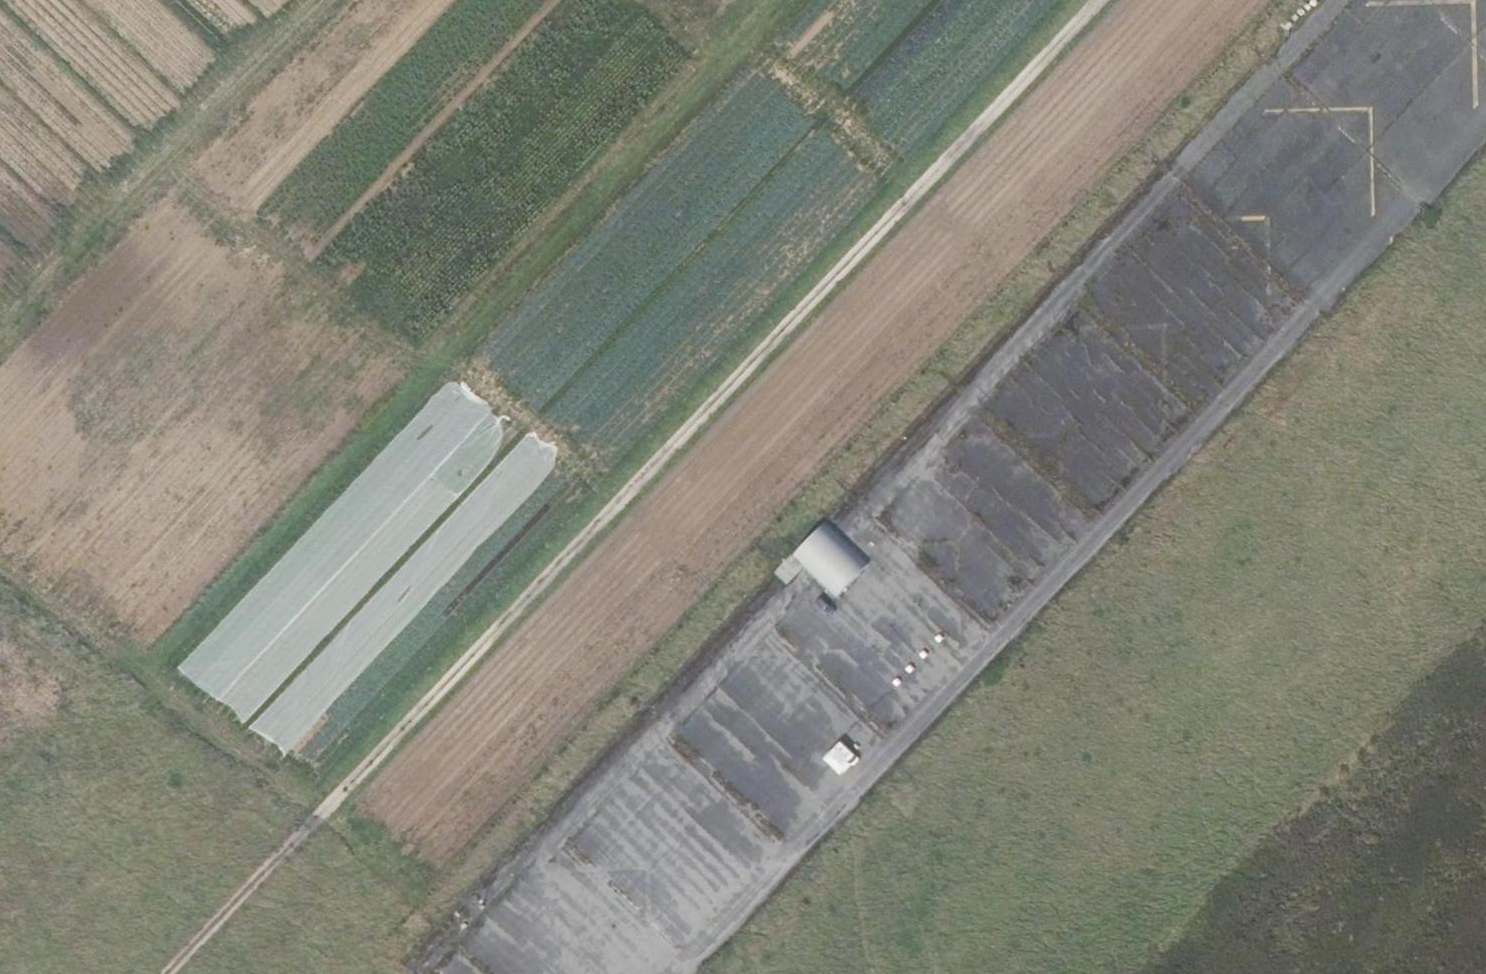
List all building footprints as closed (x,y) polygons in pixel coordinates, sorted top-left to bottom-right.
[(833,599),(867,564),(825,520),(792,554),(833,599)]
